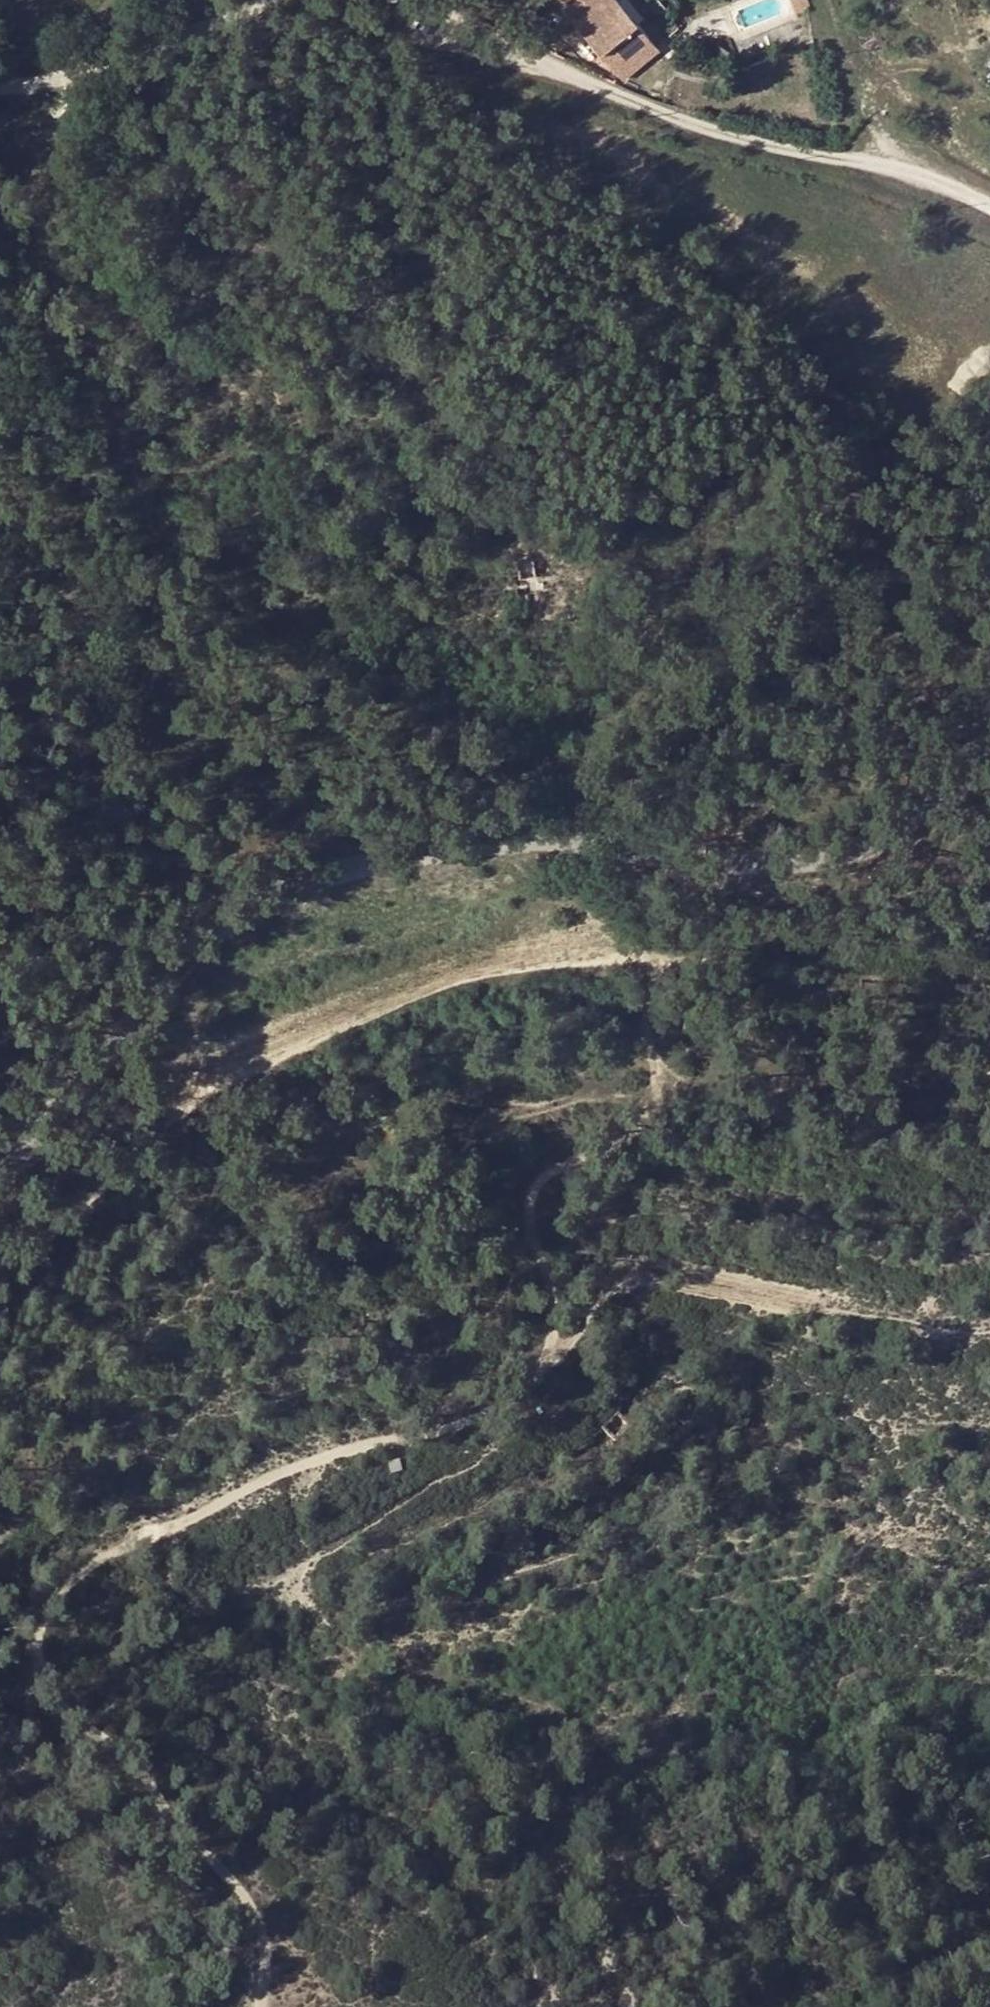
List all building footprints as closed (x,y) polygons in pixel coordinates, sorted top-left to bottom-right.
[(649,39),(615,0),(565,0),(568,4),(562,8),(601,53),(607,49),(620,65),(649,39)] [(795,13),(810,7),(807,0),(790,0),(795,13)] [(620,65),(629,75),(659,50),(649,39),(620,65)] [(607,49),(601,53),(624,80),(629,75),(620,65),(607,49)] [(517,560),(518,579),(536,579),(534,558),(517,560)] [(389,1464),(392,1474),(402,1471),(400,1461),(389,1464)]
